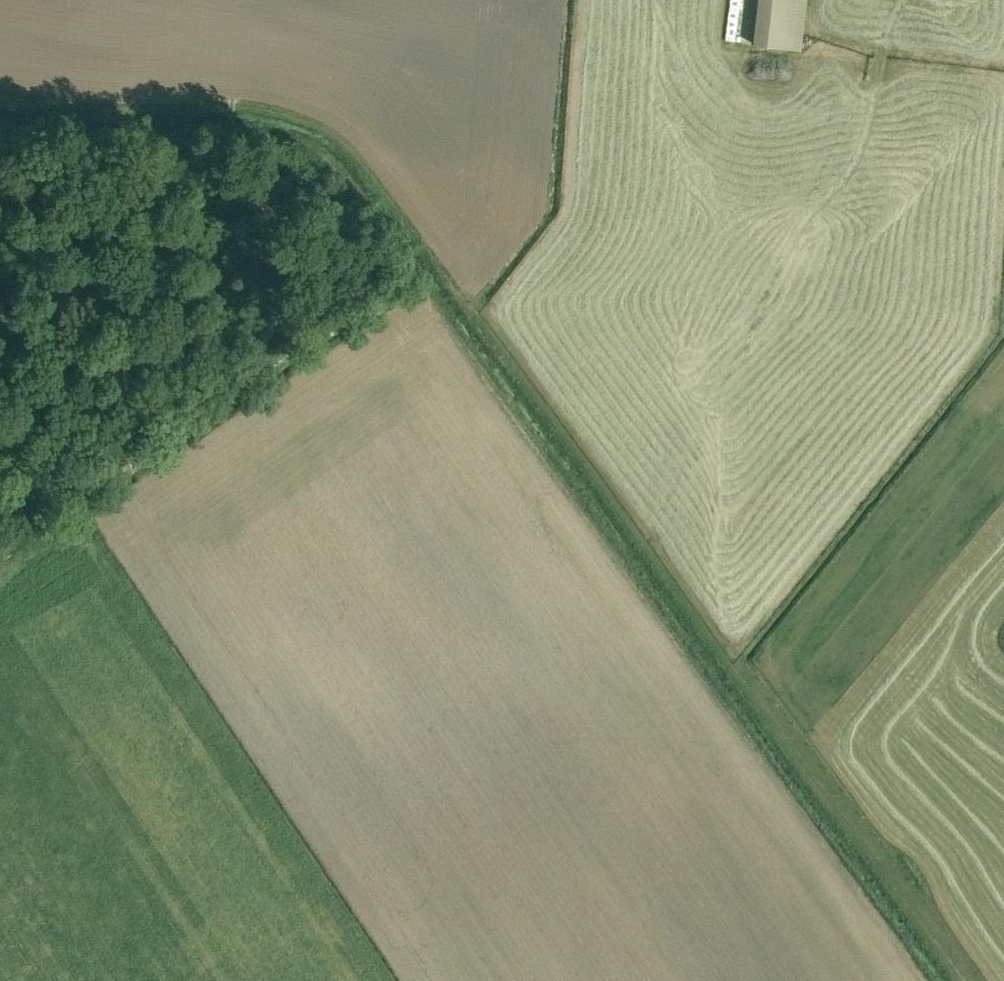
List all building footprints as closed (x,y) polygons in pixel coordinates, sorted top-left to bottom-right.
[(740,0),(700,0),(698,18),(738,23),(740,0)] [(755,44),(801,49),(806,0),(760,0),(755,44)]
